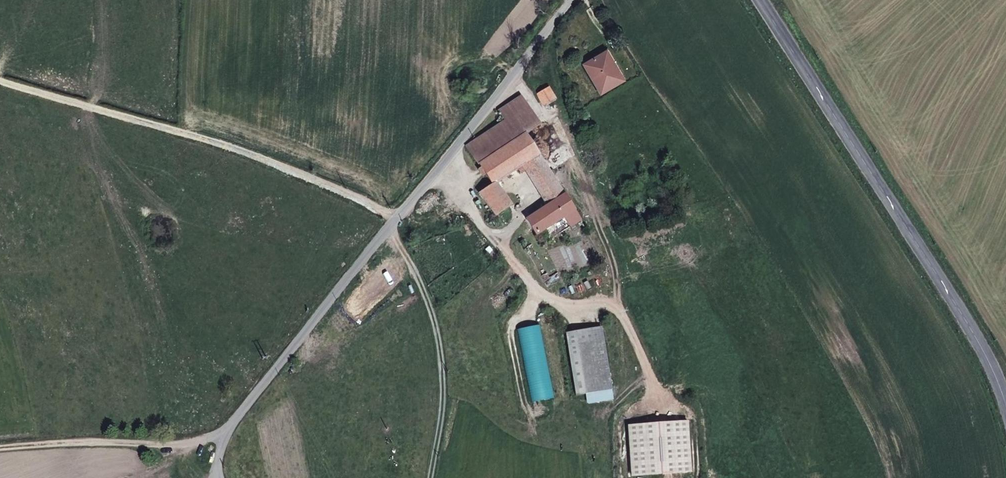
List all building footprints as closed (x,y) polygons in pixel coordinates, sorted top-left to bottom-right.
[(618,69),(600,40),(579,53),(597,82),(618,69)] [(552,93),(543,79),(531,86),(540,100),(552,93)] [(499,139),(523,125),(537,115),(521,89),(499,103),(504,112),(483,127),(466,137),(475,154),(499,139)] [(515,161),(537,147),(523,125),(499,139),(475,154),(488,176),(515,161)] [(562,189),(537,147),(515,161),(540,202),(562,189)] [(488,176),(478,183),(476,184),(491,208),(502,200),(488,176)] [(565,193),(562,189),(540,202),(525,211),(536,230),(543,226),(540,219),(554,210),(559,208),(570,201),(565,193)] [(572,204),(570,201),(559,208),(564,216),(575,209),(572,204)] [(539,325),(517,330),(531,401),(553,397),(539,325)] [(602,326),(565,332),(575,395),(585,393),(587,404),(614,400),(602,326)] [(687,420),(628,424),(631,476),(690,471),(687,420)]
